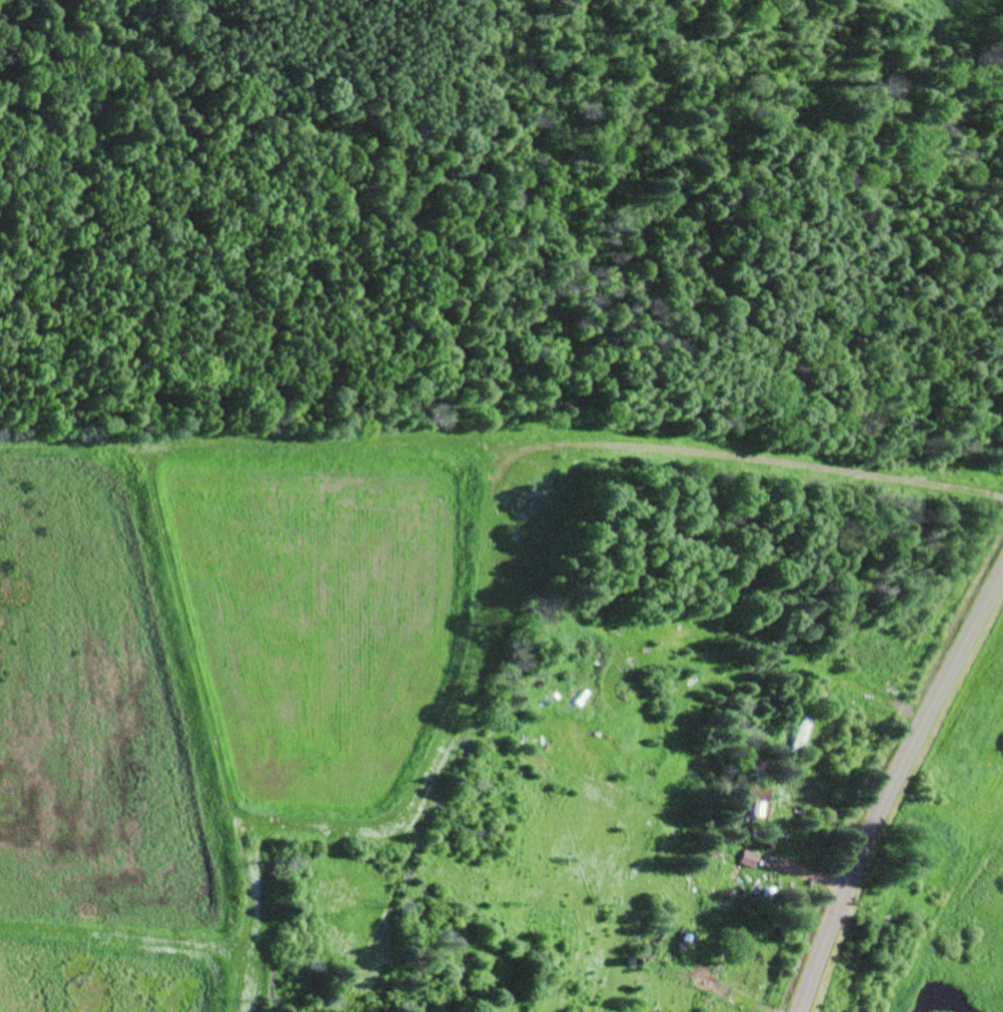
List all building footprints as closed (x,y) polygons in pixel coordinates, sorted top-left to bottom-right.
[(787,761),(797,764),(810,718),(800,715),(787,761)] [(736,812),(741,785),(764,789),(760,816),(736,812)]
